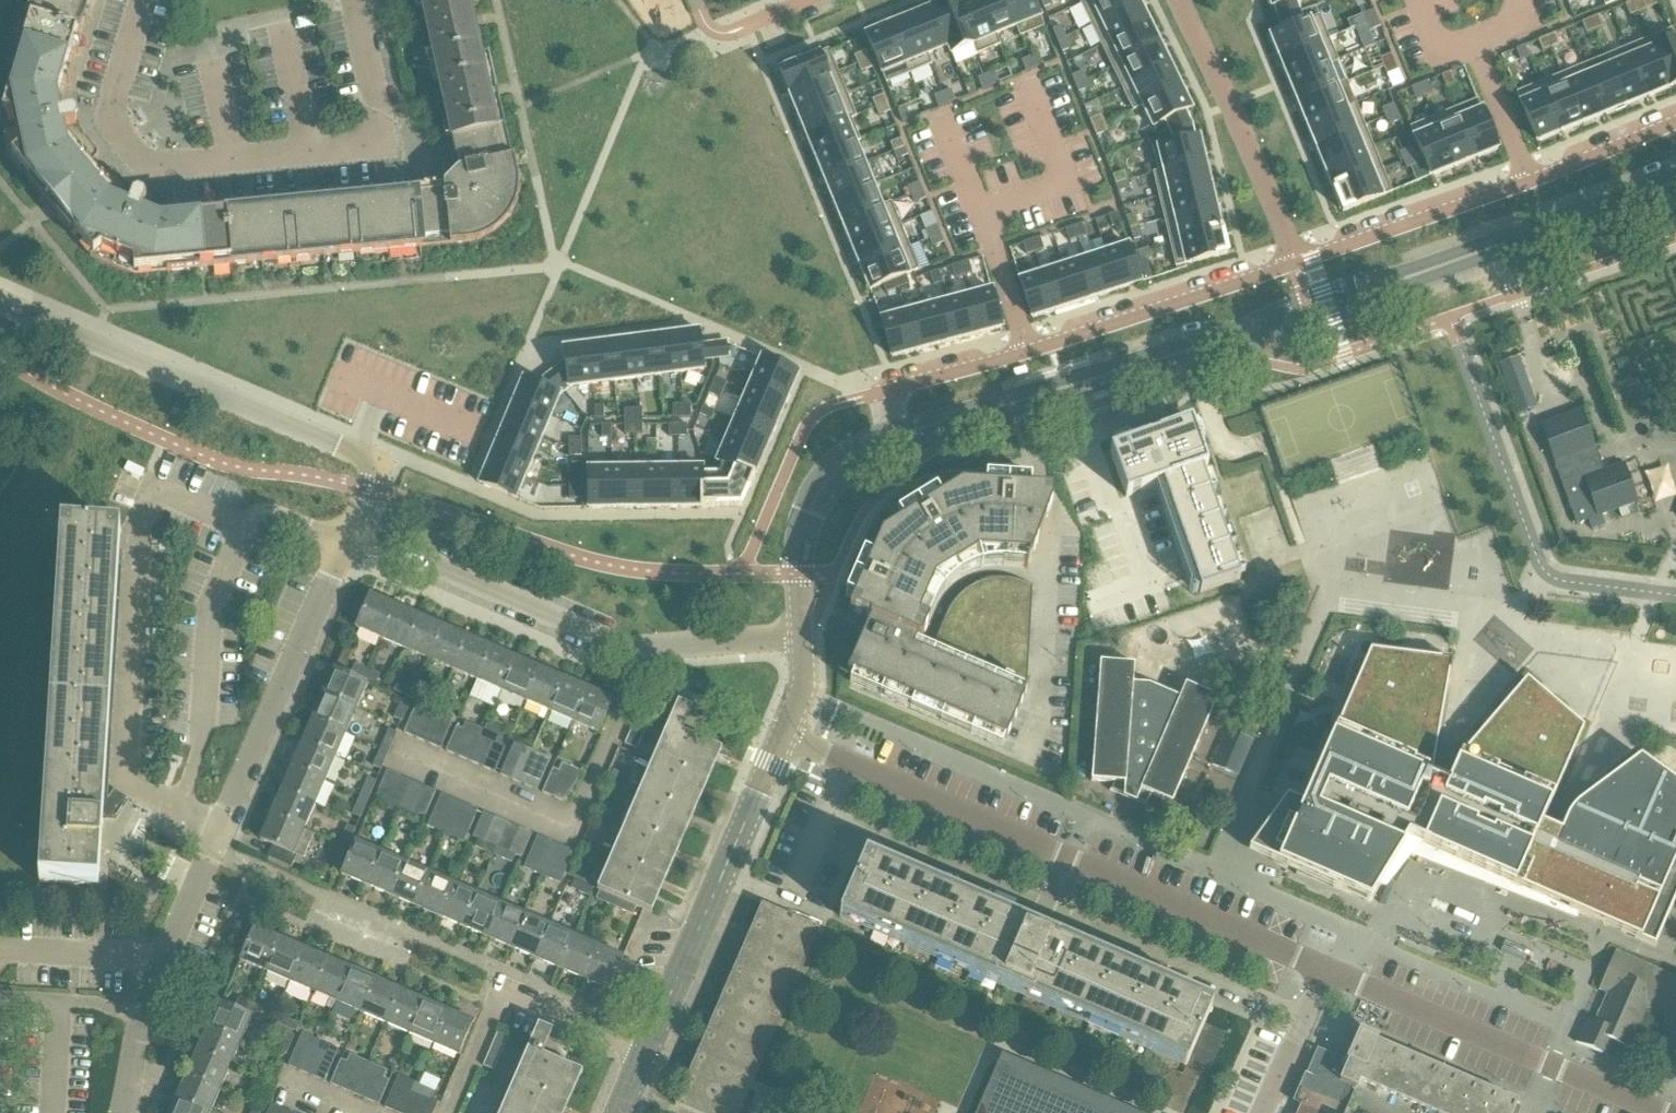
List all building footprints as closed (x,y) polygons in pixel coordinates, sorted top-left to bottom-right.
[(97,161),(97,159),(98,159),(98,157),(99,155),(98,154),(98,153),(97,151),(85,137),(84,135),(82,133),(80,128),(79,125),(77,118),(73,115),(55,119),(52,105),(57,104),(87,0),(33,0),(0,111),(0,116),(9,160),(50,209),(91,259),(135,277),(409,250),(468,244),(475,242),(481,240),(479,233),(487,229),(493,225),(500,217),(506,207),(508,200),(510,190),(508,178),(506,165),(469,0),(464,1),(464,0),(420,0),(452,142),(456,162),(463,161),(466,172),(460,173),(446,187),(446,193),(155,223),(153,226),(140,221),(147,204),(145,200),(139,197),(134,194),(130,190),(126,186),(116,174),(115,173),(114,172),(112,172),(110,172),(109,172),(108,172),(107,172),(106,173),(100,166),(96,161),(97,161)] [(933,6),(952,53),(974,44),(958,4),(956,0),(948,0),(933,6)] [(958,4),(974,44),(978,54),(1000,45),(981,0),(968,0),(958,4)] [(1000,45),(1022,36),(1007,0),(981,0),(1000,45)] [(1022,36),(1044,26),(1034,0),(1007,0),(1022,36)] [(1139,0),(1087,0),(1081,3),(1091,24),(1139,1),(1139,0)] [(1272,7),(1275,6),(1279,18),(1300,11),(1296,0),(1270,0),(1272,7)] [(1634,1),(1639,12),(1647,9),(1643,0),(1636,0),(1634,1)] [(1149,22),(1139,1),(1091,24),(1102,46),(1149,22)] [(1634,1),(1626,4),(1630,16),(1639,12),(1634,1)] [(933,6),(911,15),(931,64),(953,55),(952,53),(933,6)] [(1304,21),(1300,11),(1279,18),(1284,30),(1271,35),(1280,58),(1320,42),(1310,19),(1304,21)] [(1376,19),(1373,11),(1361,15),(1365,23),(1376,19)] [(911,15),(889,24),(909,73),(931,64),(911,15)] [(1598,16),(1590,19),(1595,30),(1603,27),(1598,16)] [(1379,27),(1376,19),(1365,23),(1368,32),(1379,27)] [(1590,19),(1582,22),(1587,34),(1595,30),(1590,19)] [(1160,43),(1149,22),(1102,46),(1112,67),(1160,43)] [(889,24),(866,34),(886,83),(909,73),(889,24)] [(1053,29),(1058,40),(1066,37),(1061,25),(1053,29)] [(1669,87),(1675,85),(1675,38),(1672,29),(1649,38),(1653,48),(1669,87)] [(1555,35),(1547,38),(1552,49),(1560,46),(1555,35)] [(1066,37),(1058,40),(1062,52),(1071,48),(1066,37)] [(1547,38),(1539,41),(1543,53),(1552,49),(1547,38)] [(1329,64),(1320,42),(1280,58),(1289,80),(1329,64)] [(1170,64),(1160,43),(1112,67),(1122,88),(1170,64)] [(1525,47),(1517,50),(1522,62),(1530,58),(1525,47)] [(1669,87),(1653,48),(1631,57),(1647,96),(1669,87)] [(779,70),(789,92),(838,72),(828,49),(779,70)] [(855,56),(858,64),(869,59),(866,51),(855,56)] [(1030,55),(1034,67),(1043,63),(1038,52),(1030,55)] [(1394,62),(1391,54),(1379,59),(1383,67),(1394,62)] [(1021,59),(1026,70),(1034,67),(1030,55),(1021,59)] [(1647,96),(1631,57),(1609,66),(1626,105),(1647,96)] [(858,64),(861,72),(873,67),(869,59),(858,64)] [(1397,71),(1394,62),(1383,67),(1386,75),(1397,71)] [(1181,86),(1170,64),(1122,88),(1133,109),(1142,104),(1181,86)] [(1337,86),(1329,64),(1289,80),(1298,102),(1337,86)] [(1626,105),(1609,66),(1588,75),(1604,114),(1626,105)] [(986,73),(991,85),(999,81),(994,70),(986,73)] [(1085,70),(1073,75),(1077,83),(1088,78),(1085,70)] [(789,92),(798,114),(847,94),(838,72),(789,92)] [(978,77),(982,88),(991,85),(986,73),(978,77)] [(1450,73),(1442,77),(1447,88),(1455,85),(1450,73)] [(1604,114),(1588,75),(1566,84),(1582,123),(1604,114)] [(1091,87),(1088,78),(1077,83),(1080,91),(1091,87)] [(1428,82),(1420,86),(1425,97),(1433,94),(1428,82)] [(1582,123),(1566,84),(1544,93),(1560,132),(1582,123)] [(1181,86),(1142,104),(1153,127),(1166,120),(1171,131),(1192,123),(1186,111),(1192,108),(1181,86)] [(1346,107),(1337,86),(1298,102),(1307,124),(1346,107)] [(1420,86),(1412,89),(1417,100),(1425,97),(1420,86)] [(942,91),(947,103),(955,99),(951,88),(942,91)] [(934,95),(939,106),(947,103),(942,91),(934,95)] [(1537,142),(1560,132),(1544,93),(1521,102),(1537,142)] [(798,114),(807,136),(856,116),(847,94),(798,114)] [(873,99),(876,107),(887,103),(884,95),(873,99)] [(876,107),(879,116),(891,111),(887,103),(876,107)] [(1397,112),(1394,104),(1382,109),(1386,117),(1397,112)] [(898,110),(902,121),(911,118),(906,106),(898,110)] [(1355,129),(1346,107),(1307,124),(1316,145),(1355,129)] [(1482,109),(1459,118),(1475,158),(1498,148),(1482,109)] [(1400,120),(1397,112),(1386,117),(1389,125),(1400,120)] [(1103,114),(1091,119),(1095,127),(1106,122),(1103,114)] [(807,136),(816,158),(865,138),(856,116),(807,136)] [(1475,158),(1459,118),(1437,127),(1454,167),(1475,158)] [(1095,127),(1098,135),(1109,130),(1106,122),(1095,127)] [(1192,123),(1171,131),(1174,143),(1158,147),(1164,171),(1205,161),(1200,137),(1195,138),(1192,123)] [(1454,167),(1437,127),(1414,137),(1431,176),(1454,167)] [(1364,151),(1355,129),(1316,145),(1325,167),(1364,151)] [(816,158),(825,180),(874,159),(865,138),(816,158)] [(889,143),(893,152),(904,147),(901,139),(889,143)] [(893,152),(896,160),(908,155),(904,147),(893,152)] [(1415,156),(1412,148),(1400,152),(1404,160),(1415,156)] [(1373,173),(1364,151),(1325,167),(1334,189),(1373,173)] [(1418,164),(1415,156),(1404,160),(1407,169),(1418,164)] [(825,180),(834,201),(883,181),(874,159),(825,180)] [(1154,174),(1159,197),(1211,184),(1205,161),(1164,171),(1154,174)] [(1392,192),(1383,169),(1373,173),(1334,189),(1343,212),(1392,192)] [(1114,175),(1117,183),(1129,180),(1126,171),(1114,175)] [(1117,183),(1120,192),(1132,188),(1129,180),(1117,183)] [(834,201),(843,223),(892,203),(883,181),(834,201)] [(907,187),(911,195),(922,191),(919,182),(907,187)] [(1159,197),(1165,220),(1216,207),(1211,184),(1159,197)] [(911,195),(914,203),(926,199),(922,191),(911,195)] [(843,223),(852,245),(901,225),(892,203),(843,223)] [(1170,243),(1222,230),(1216,207),(1165,220),(1170,243)] [(1110,216),(1114,228),(1122,225),(1118,213),(1110,216)] [(1127,217),(1130,229),(1139,226),(1135,214),(1127,217)] [(852,245),(861,267),(910,247),(901,225),(852,245)] [(1075,227),(1079,239),(1087,236),(1083,225),(1075,227)] [(925,231),(929,239),(940,234),(937,226),(925,231)] [(1130,229),(1134,240),(1143,237),(1139,226),(1130,229)] [(1066,230),(1070,242),(1079,239),(1075,227),(1066,230)] [(1176,267),(1228,254),(1222,230),(1170,243),(1176,267)] [(929,239),(932,247),(943,242),(940,234),(929,239)] [(1041,238),(1032,241),(1036,253),(1045,250),(1041,238)] [(1024,244),(1028,256),(1036,253),(1032,241),(1024,244)] [(1129,246),(1107,254),(1119,290),(1141,283),(1129,246)] [(910,247),(861,267),(870,290),(884,284),(895,280),(906,275),(919,270),(910,247)] [(1138,251),(1141,260),(1152,256),(1150,247),(1138,251)] [(1119,290),(1107,254),(1086,261),(1097,297),(1119,290)] [(970,256),(959,261),(963,269),(974,264),(970,256)] [(1097,297),(1086,261),(1064,268),(1076,304),(1097,297)] [(1076,304),(1064,268),(1043,274),(1055,311),(1076,304)] [(938,269),(927,274),(930,282),(942,278),(938,269)] [(1055,311),(1043,274),(1021,282),(1033,318),(1055,311)] [(906,275),(895,280),(898,288),(910,283),(906,275)] [(895,280),(884,284),(887,293),(898,288),(895,280)] [(993,291),(970,297),(980,334),(1002,328),(993,291)] [(980,334),(970,297),(948,303),(958,339),(980,334)] [(958,339),(948,303),(927,309),(937,345),(958,339)] [(937,345),(927,309),(905,314),(915,351),(937,345)] [(915,351),(905,314),(883,320),(892,357),(915,351)] [(676,333),(681,370),(704,367),(703,358),(701,345),(699,330),(676,333)] [(658,373),(681,370),(676,333),(654,336),(658,373)] [(636,376),(658,373),(654,336),(631,339),(636,376)] [(614,379),(636,376),(631,339),(609,342),(614,379)] [(592,382),(614,379),(609,342),(587,344),(592,382)] [(727,354),(726,342),(717,343),(718,355),(727,354)] [(566,360),(550,372),(564,389),(569,385),(592,382),(587,344),(564,347),(566,360)] [(712,356),(710,344),(701,345),(703,358),(712,356)] [(764,358),(755,379),(790,394),(799,373),(764,358)] [(1397,362),(1260,410),(1284,478),(1422,430),(1397,362)] [(524,378),(514,400),(549,415),(558,393),(564,389),(550,372),(535,383),(524,378)] [(716,377),(712,385),(724,390),(727,382),(716,377)] [(781,415),(790,394),(755,379),(746,400),(781,415)] [(724,390),(712,385),(709,394),(720,398),(724,390)] [(506,421),(541,435),(549,415),(514,400),(506,421)] [(772,435),(781,415),(746,400),(737,420),(772,435)] [(682,405),(674,405),(674,417),(683,417),(682,405)] [(691,405),(682,405),(683,417),(692,417),(691,405)] [(595,406),(595,418),(605,418),(604,406),(595,406)] [(704,406),(700,414),(711,419),(715,411),(704,406)] [(636,409),(628,409),(628,421),(633,421),(637,421),(636,409)] [(645,409),(636,409),(637,421),(643,421),(646,421),(645,409)] [(1600,473),(1578,411),(1536,426),(1558,489),(1579,481),(1600,473)] [(763,456),(772,435),(737,420),(728,441),(763,456)] [(1195,420),(1108,448),(1122,493),(1160,480),(1181,546),(1194,541),(1231,529),(1195,420)] [(532,456),(541,435),(506,421),(497,441),(532,456)] [(628,421),(625,421),(625,434),(634,434),(633,421),(628,421)] [(637,421),(633,421),(634,434),(643,433),(643,421),(637,421)] [(679,424),(670,424),(670,436),(679,436),(679,424)] [(687,424),(679,424),(679,436),(688,436),(687,424)] [(612,425),(603,425),(603,437),(612,437),(612,425)] [(569,438),(569,447),(582,447),(582,438),(569,438)] [(532,456),(497,441),(488,462),(523,476),(532,456)] [(754,476),(763,456),(728,441),(719,461),(723,463),(754,476)] [(582,456),(582,447),(569,447),(570,456),(582,456)] [(523,476),(488,462),(479,483),(514,498),(523,476)] [(719,473),(701,473),(702,507),(741,506),(754,476),(723,463),(719,473)] [(1620,466),(1600,473),(1579,481),(1596,530),(1622,521),(1618,511),(1634,505),(1620,466)] [(657,507),(657,469),(635,470),(635,508),(657,507)] [(680,507),(679,469),(657,469),(657,507),(680,507)] [(701,473),(701,469),(679,469),(680,507),(702,507),(701,473)] [(612,470),(589,470),(589,508),(613,508),(612,470)] [(635,508),(635,470),(612,470),(613,508),(635,508)] [(582,471),(569,472),(569,481),(569,490),(570,499),(582,499),(582,490),(582,481),(582,471)] [(862,617),(839,670),(1006,741),(1024,699),(917,654),(943,592),(981,569),(1027,571),(1049,513),(1052,504),(1052,494),(1043,494),(960,489),(881,539),(850,612),(862,617)] [(62,530),(42,844),(40,882),(99,885),(105,797),(107,797),(123,552),(120,552),(122,534),(62,530)] [(382,639),(396,606),(370,595),(356,628),(382,639)] [(406,650),(420,617),(396,606),(382,639),(406,650)] [(429,660),(444,627),(420,617),(406,650),(429,660)] [(454,670),(468,637),(444,627),(429,660),(454,670)] [(478,681),(492,648),(468,637),(454,670),(478,681)] [(501,691),(515,658),(492,648),(478,681),(501,691)] [(1448,783),(1431,776),(1451,661),(1370,650),(1303,805),(1287,798),(1281,808),(1255,844),(1281,855),(1278,863),(1369,903),(1408,839),(1654,946),(1675,897),(1675,784),(1639,758),(1580,803),(1572,811),(1560,832),(1542,824),(1584,728),(1527,679),(1462,755),(1456,765),(1448,783)] [(526,702),(540,669),(515,658),(501,691),(526,702)] [(1114,782),(1113,789),(1110,789),(1110,791),(1120,793),(1129,796),(1138,800),(1146,806),(1147,805),(1145,803),(1152,794),(1172,803),(1218,698),(1186,684),(1177,706),(1148,694),(1148,688),(1133,686),(1135,664),(1101,662),(1092,781),(1114,782)] [(368,670),(355,664),(350,676),(363,682),(368,670)] [(350,676),(335,669),(324,695),(357,709),(367,685),(368,684),(363,682),(350,676)] [(549,712),(564,679),(540,669),(526,702),(549,712)] [(363,682),(368,684),(367,685),(375,688),(380,675),(368,670),(363,682)] [(573,722),(588,690),(564,679),(549,712),(573,722)] [(394,692),(412,700),(416,691),(398,684),(394,692)] [(599,734),(613,701),(588,690),(573,722),(599,734)] [(313,720),(346,734),(357,709),(324,695),(313,720)] [(402,723),(410,705),(402,701),(394,720),(402,723)] [(418,702),(414,711),(426,717),(432,719),(436,710),(418,702)] [(600,890),(618,898),(637,906),(652,913),(722,749),(683,732),(693,708),(678,702),(598,889),(600,890)] [(436,710),(432,719),(439,722),(451,727),(455,718),(436,710)] [(414,711),(404,734),(416,740),(426,717),(414,711)] [(652,716),(640,711),(626,744),(637,749),(652,716)] [(432,719),(426,717),(416,740),(429,745),(439,722),(432,719)] [(302,744),(335,759),(346,734),(313,720),(302,744)] [(441,750),(451,727),(439,722),(429,745),(441,750)] [(457,729),(457,730),(469,735),(480,740),(484,731),(466,723),(463,729),(457,729)] [(447,753),(459,758),(469,735),(457,730),(447,753)] [(397,735),(389,731),(381,749),(389,752),(397,735)] [(480,740),(481,740),(493,744),(499,747),(503,739),(484,731),(480,740)] [(1226,732),(1212,765),(1231,773),(1245,740),(1226,732)] [(480,740),(469,735),(459,758),(471,763),(481,740),(480,740)] [(481,740),(471,763),(483,769),(493,744),(481,740)] [(335,759),(302,744),(292,768),(325,782),(335,759)] [(499,747),(493,744),(483,769),(495,774),(505,750),(499,747)] [(514,744),(510,752),(522,757),(528,760),(531,752),(514,744)] [(389,752),(381,749),(373,768),(381,771),(389,752)] [(510,752),(500,776),(512,781),(522,757),(510,752)] [(531,752),(528,760),(536,763),(547,768),(550,760),(531,752)] [(528,760),(522,757),(512,781),(526,787),(536,763),(528,760)] [(537,792),(547,768),(536,763),(526,787),(537,792)] [(562,765),(558,773),(565,776),(576,781),(580,773),(562,765)] [(325,782),(292,768),(282,792),(315,806),(325,782)] [(558,773),(552,770),(542,794),(554,799),(565,776),(558,773)] [(377,797),(383,800),(389,802),(400,778),(388,773),(377,797)] [(1269,773),(1262,789),(1270,792),(1277,776),(1269,773)] [(554,799),(566,805),(576,781),(565,776),(554,799)] [(383,800),(380,807),(398,815),(401,807),(411,783),(400,778),(389,802),(383,800)] [(376,783),(368,779),(360,797),(368,800),(376,783)] [(411,783),(401,807),(414,813),(424,788),(411,783)] [(414,813),(401,807),(398,815),(416,823),(420,815),(426,818),(436,794),(424,788),(414,813)] [(315,806),(282,792),(272,816),(304,830),(315,806)] [(442,796),(431,820),(444,826),(454,801),(442,796)] [(368,800),(360,797),(352,816),(360,819),(368,800)] [(444,826),(450,828),(456,831),(466,807),(454,801),(444,826)] [(478,812),(466,807),(456,831),(468,836),(478,812)] [(473,839),(479,841),(486,844),(496,819),(484,814),(473,839)] [(304,830),(272,816),(261,840),(273,845),(267,857),(289,867),(294,854),(305,858),(315,835),(304,830)] [(497,849),(508,825),(496,819),(486,844),(497,849)] [(450,828),(444,826),(431,820),(428,828),(446,836),(450,828)] [(509,855),(520,830),(508,825),(497,849),(509,855)] [(355,831),(347,827),(339,846),(347,849),(355,831)] [(468,836),(456,831),(450,828),(446,836),(464,844),(468,836)] [(509,855),(516,857),(522,859),(532,835),(520,830),(509,855)] [(538,837),(528,862),(540,867),(550,843),(538,837)] [(368,886),(382,852),(357,841),(342,875),(368,886)] [(479,841),(476,849),(494,857),(497,849),(486,844),(479,841)] [(540,867),(544,869),(552,872),(562,848),(550,843),(540,867)] [(347,849),(339,846),(331,864),(339,867),(347,849)] [(564,878),(575,853),(562,848),(552,872),(564,878)] [(509,855),(497,849),(494,857),(513,865),(516,857),(509,855)] [(392,896),(406,863),(382,852),(368,886),(392,896)] [(844,908),(840,917),(1186,1067),(1190,1058),(1210,1066),(1223,1034),(1204,1026),(1212,1007),(1210,1006),(1207,1011),(1049,943),(1057,925),(1031,914),(1024,932),(866,864),(868,858),(866,857),(858,876),(851,873),(837,905),(844,908)] [(528,862),(524,870),(541,877),(544,869),(540,867),(528,862)] [(416,907),(430,873),(406,863),(392,896),(416,907)] [(552,872),(544,869),(541,877),(561,885),(564,878),(552,872)] [(440,917),(454,884),(430,873),(416,907),(440,917)] [(594,888),(575,880),(572,888),(590,896),(594,888)] [(454,884),(440,917),(464,928),(478,894),(454,884)] [(600,890),(596,899),(615,907),(618,898),(600,890)] [(478,894),(464,928),(486,937),(501,904),(478,894)] [(633,915),(637,906),(618,898),(615,907),(633,915)] [(501,904),(486,937),(510,948),(525,914),(501,904)] [(675,1104),(695,1112),(734,1112),(815,927),(763,904),(675,1104)] [(534,958),(549,925),(525,914),(510,948),(534,958)] [(558,969),(573,935),(549,925),(534,958),(558,969)] [(266,971),(280,938),(255,927),(241,960),(266,971)] [(583,979),(598,946),(573,935),(558,969),(583,979)] [(290,982),(304,949),(280,938),(266,971),(290,982)] [(598,946),(583,979),(610,991),(624,957),(598,946)] [(314,992),(328,959),(304,949),(290,982),(314,992)] [(1585,1021),(1574,1044),(1608,1060),(1615,1044),(1630,1051),(1641,1027),(1657,1035),(1675,992),(1675,981),(1616,953),(1598,993),(1605,996),(1592,1025),(1585,1021)] [(338,1003),(352,970),(328,959),(314,992),(338,1003)] [(354,1010),(362,1013),(376,980),(352,970),(338,1003),(333,1014),(349,1021),(354,1010)] [(385,1023),(400,990),(376,980),(362,1013),(385,1023)] [(409,1034),(424,1001),(400,990),(385,1023),(409,1034)] [(253,1003),(241,998),(236,1009),(249,1015),(253,1003)] [(433,1044),(448,1011),(424,1001),(409,1034),(433,1044)] [(236,1009),(220,1003),(209,1028),(242,1042),(253,1017),(249,1015),(236,1009)] [(253,1003),(249,1015),(253,1017),(261,1020),(266,1009),(253,1003)] [(459,1055),(473,1022),(448,1011),(433,1044),(459,1055)] [(296,1032),(300,1024),(281,1016),(277,1024),(296,1032)] [(583,1072),(543,1055),(553,1031),(539,1025),(501,1112),(565,1112),(583,1072)] [(242,1042),(209,1028),(199,1052),(231,1066),(242,1042)] [(1517,1103),(1392,1049),(1394,1045),(1379,1038),(1360,1030),(1343,1068),(1321,1059),(1313,1077),(1319,1093),(1326,1096),(1319,1112),(1301,1105),(1297,1112),(1513,1112),(1517,1103)] [(294,1037),(286,1033),(278,1052),(286,1055),(294,1037)] [(498,1033),(483,1066),(494,1070),(508,1037),(498,1033)] [(299,1043),(311,1048),(300,1072),(313,1077),(323,1053),(317,1050),(320,1043),(302,1035),(299,1043)] [(288,1067),(300,1072),(311,1048),(299,1043),(288,1067)] [(317,1050),(323,1053),(335,1058),(339,1050),(320,1043),(317,1050)] [(188,1076),(221,1090),(231,1066),(199,1052),(188,1076)] [(313,1077),(325,1083),(335,1058),(323,1053),(313,1077)] [(976,1112),(1138,1112),(1002,1053),(976,1112)] [(347,1063),(341,1061),(330,1085),(367,1101),(377,1076),(365,1071),(368,1063),(350,1055),(347,1063)] [(281,1067),(273,1063),(257,1100),(265,1103),(281,1067)] [(365,1071),(377,1076),(367,1101),(379,1106),(390,1081),(384,1079),(387,1071),(368,1063),(365,1071)] [(208,1112),(211,1112),(221,1090),(188,1076),(178,1100),(208,1112)] [(399,1076),(395,1084),(407,1089),(415,1092),(418,1084),(399,1076)] [(385,1108),(396,1112),(397,1112),(407,1089),(395,1084),(385,1108)] [(418,1084),(415,1092),(419,1095),(433,1100),(436,1092),(418,1084)] [(761,1087),(753,1106),(762,1110),(765,1103),(778,1109),(783,1097),(761,1087)] [(407,1089),(397,1112),(411,1112),(414,1106),(419,1095),(415,1092),(407,1089)] [(419,1095),(414,1106),(429,1112),(434,1112),(439,1103),(433,1100),(419,1095)] [(178,1100),(172,1112),(208,1112),(178,1100)] [(272,1105),(268,1112),(281,1112),(283,1110),(272,1105)]
